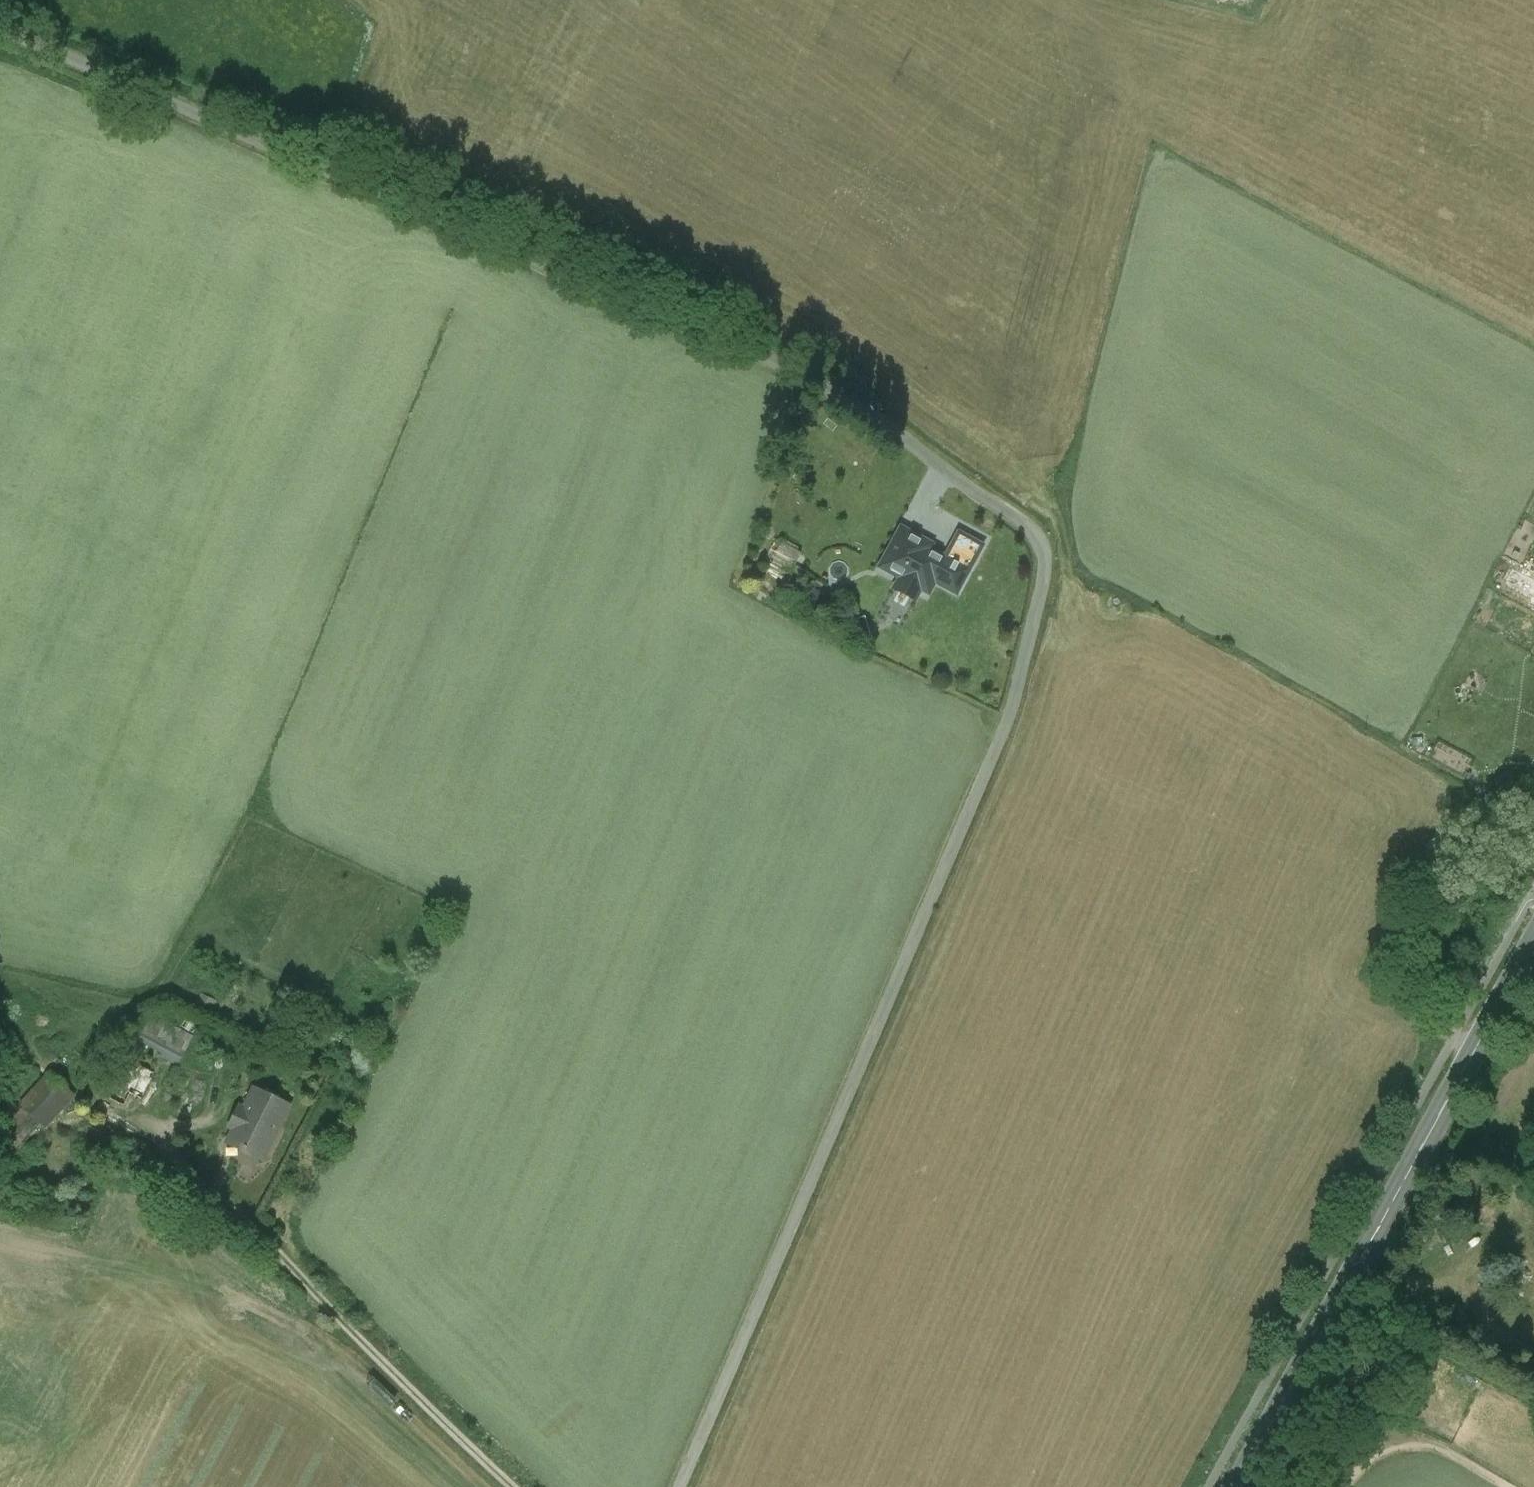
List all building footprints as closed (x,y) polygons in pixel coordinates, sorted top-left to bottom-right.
[(799,553),(780,543),(769,563),(788,573),(799,553)] [(1507,591),(1533,601),(1533,580),(1514,573),(1507,591)] [(888,606),(880,600),(872,612),(881,618),(888,606)] [(186,1040),(145,1019),(133,1043),(157,1055),(156,1059),(172,1067),(186,1040)] [(129,1075),(119,1070),(104,1101),(119,1108),(125,1095),(138,1101),(149,1075),(132,1067),(129,1075)] [(21,1104),(24,1107),(16,1117),(10,1112),(0,1123),(0,1139),(14,1152),(40,1122),(46,1127),(74,1096),(48,1073),(21,1104)] [(254,1090),(244,1110),(239,1108),(232,1122),(237,1124),(228,1143),(262,1159),(288,1107),(254,1090)]
